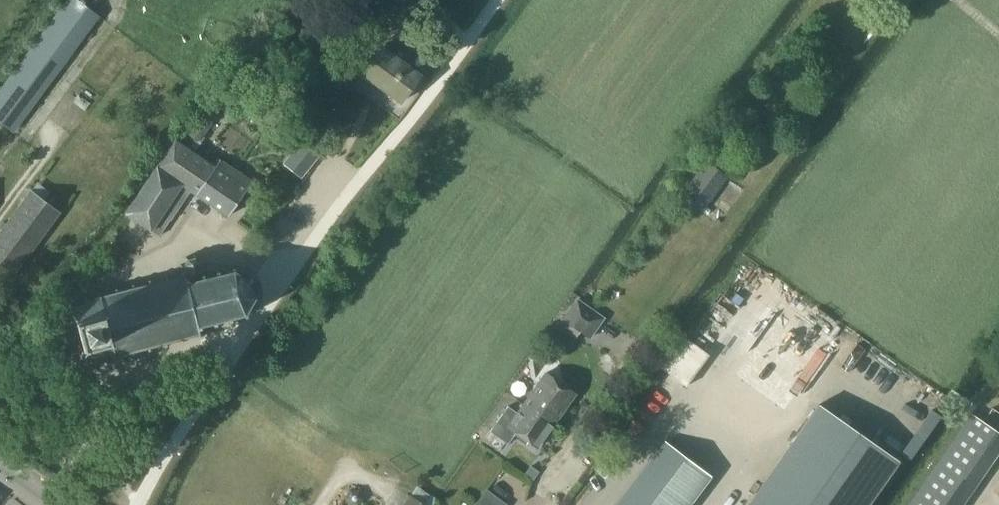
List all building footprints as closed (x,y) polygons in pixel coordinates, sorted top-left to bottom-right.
[(7,80),(0,89),(0,123),(16,135),(103,18),(78,0),(67,0),(7,80)] [(401,101),(421,75),(382,46),(363,72),(401,101)] [(177,139),(158,166),(190,189),(228,215),(253,181),(235,168),(238,164),(234,161),(231,165),(219,157),(215,163),(200,155),(195,151),(206,136),(205,135),(219,116),(217,114),(220,110),(211,103),(208,107),(206,106),(191,127),(188,125),(178,139),(177,139)] [(303,138),(283,163),(302,178),(322,153),(303,138)] [(707,160),(680,196),(702,212),(729,177),(707,160)] [(126,211),(158,235),(190,189),(158,166),(126,211)] [(59,210),(30,190),(0,232),(0,260),(16,271),(59,210)] [(69,303),(72,306),(85,360),(85,365),(89,365),(89,363),(130,353),(131,355),(134,354),(134,351),(163,344),(164,346),(167,345),(166,342),(197,335),(198,338),(201,337),(199,329),(201,328),(201,323),(213,320),(214,325),(217,323),(216,319),(228,317),(229,321),(232,320),(231,315),(243,313),(244,317),(248,316),(248,306),(253,297),(257,299),(259,295),(255,293),(252,282),(255,278),(252,275),(248,279),(236,270),(236,266),(232,266),(232,270),(221,272),(220,268),(216,269),(216,273),(204,275),(204,270),(207,270),(207,266),(202,266),(202,261),(204,261),(204,258),(197,258),(197,254),(192,254),(192,258),(187,258),(185,255),(182,258),(185,260),(185,264),(181,264),(181,267),(184,267),(184,271),(182,271),(182,275),(152,282),(152,279),(149,279),(149,283),(119,290),(119,287),(116,288),(116,291),(76,301),(73,298),(69,303)] [(577,298),(555,329),(572,341),(580,331),(590,338),(605,317),(577,298)] [(659,367),(686,386),(708,354),(682,335),(659,367)] [(576,394),(545,372),(523,403),(555,424),(576,394)] [(509,406),(491,431),(509,444),(518,431),(539,446),(555,424),(523,403),(517,412),(509,406)] [(898,460),(818,404),(748,504),(867,504),(898,460)] [(998,450),(998,432),(972,414),(971,416),(909,504),(961,504),(998,450)] [(713,477),(665,440),(615,504),(692,504),(713,477)] [(402,504),(426,504),(410,494),(402,504)] [(485,494),(476,504),(500,504),(485,494)]
